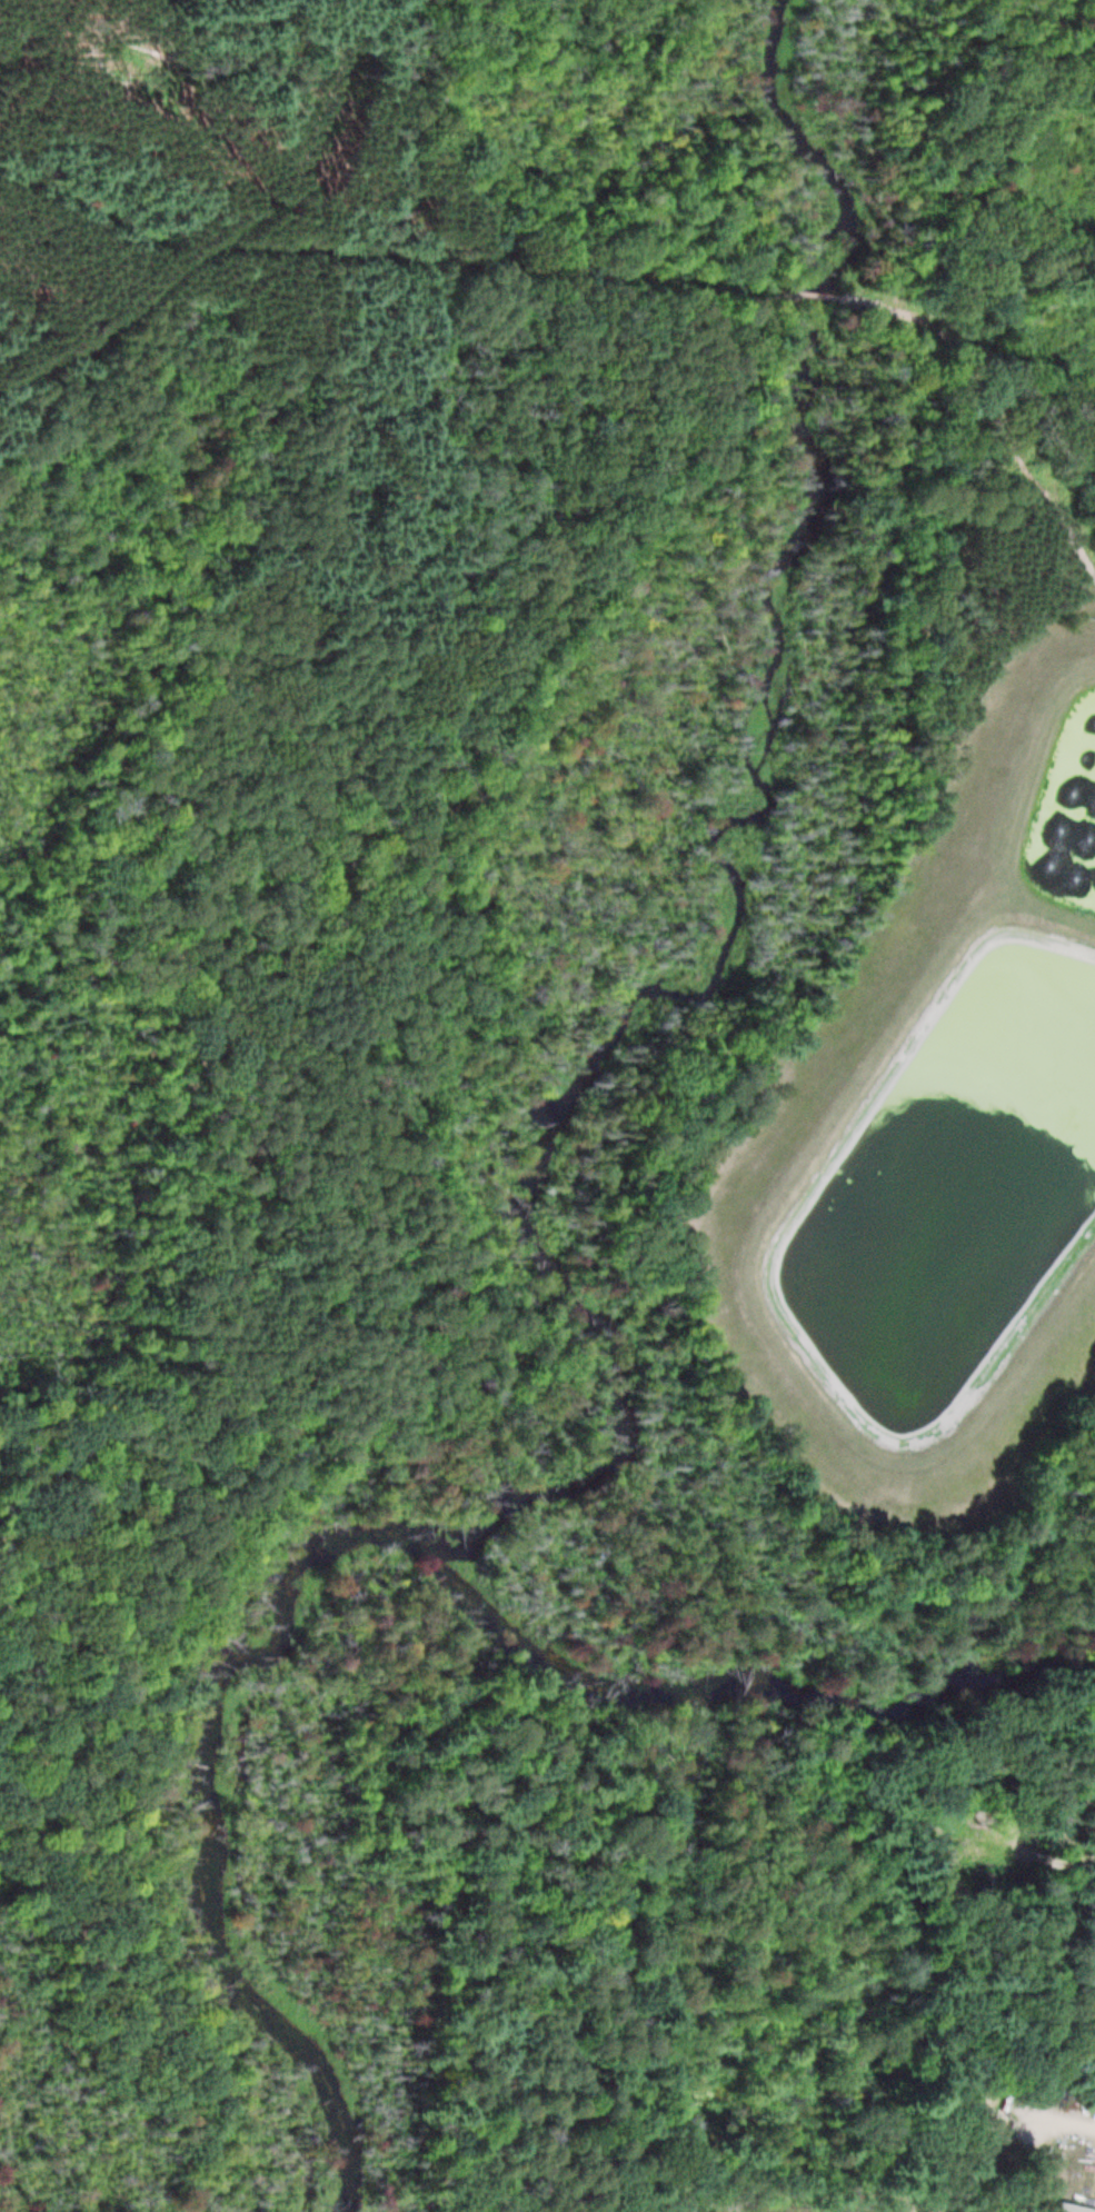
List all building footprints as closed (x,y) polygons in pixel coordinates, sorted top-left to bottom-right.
[(1054,2198),(1094,2209),(1094,2211),(1051,2211),(1054,2198)]
